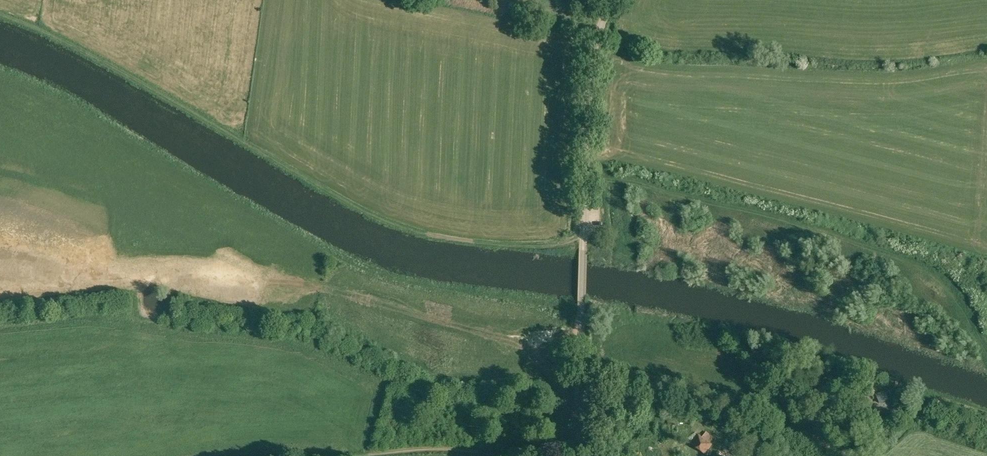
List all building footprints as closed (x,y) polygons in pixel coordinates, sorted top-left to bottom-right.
[(665,416),(666,420),(667,424),(674,422),(673,420),(671,414),(665,416)] [(707,455),(708,455),(711,452),(708,450),(713,444),(710,443),(714,437),(705,431),(702,436),(698,434),(690,445),(707,455)]
